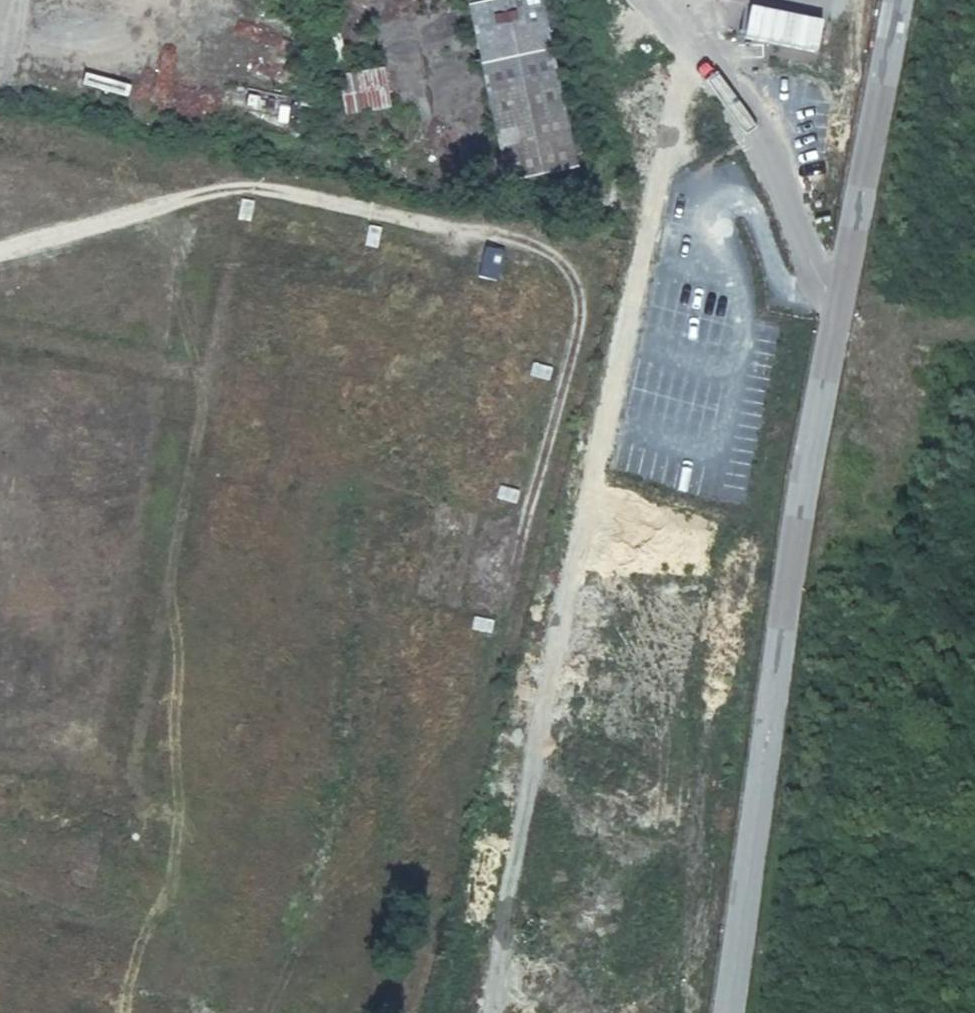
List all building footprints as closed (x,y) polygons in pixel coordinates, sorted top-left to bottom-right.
[(543,0),(468,0),(508,185),(580,169),(543,0)] [(381,71),(342,78),(348,115),(387,108),(381,71)]
